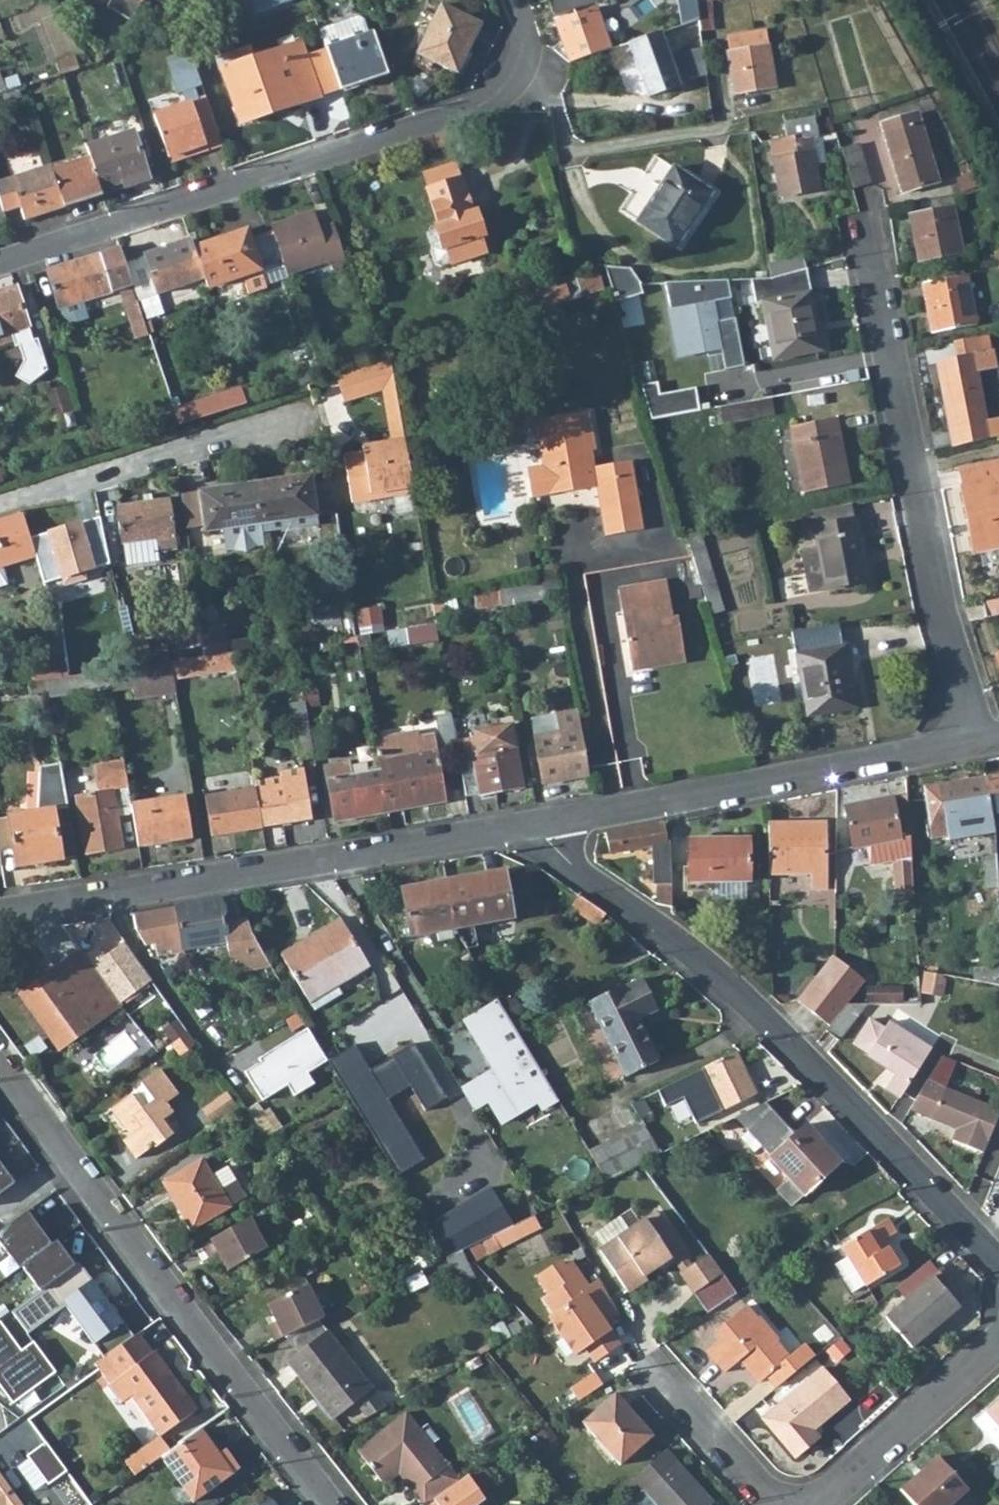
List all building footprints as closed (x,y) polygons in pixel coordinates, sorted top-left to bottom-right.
[(106,8),(130,22),(141,2),(142,2),(143,0),(111,0),(106,8)] [(292,0),(249,0),(255,15),(293,2),(292,0)] [(548,0),(553,16),(600,0),(549,0),(548,0)] [(682,26),(698,20),(695,0),(678,0),(682,26)] [(698,20),(700,32),(715,30),(711,1),(718,0),(695,0),(698,20)] [(441,5),(417,54),(457,74),(481,25),(441,5)] [(595,7),(556,21),(570,62),(610,49),(595,7)] [(357,17),(319,31),(326,49),(368,34),(363,19),(357,17)] [(698,20),(682,26),(680,26),(682,33),(687,32),(691,50),(681,52),(686,79),(706,76),(700,32),(698,20)] [(728,51),(734,95),(775,89),(766,29),(728,35),(731,51),(728,51)] [(368,34),(326,49),(340,91),(387,75),(373,33),(368,34)] [(679,88),(659,33),(629,43),(649,99),(679,88)] [(300,44),(222,70),(240,124),(319,98),(305,57),(300,44)] [(305,57),(319,98),(340,91),(326,49),(305,57)] [(187,106),(154,117),(168,159),(206,146),(208,151),(222,147),(206,99),(198,102),(195,90),(202,88),(190,53),(168,60),(180,95),(183,94),(187,106)] [(56,61),(59,75),(80,68),(76,55),(56,61)] [(1,78),(6,92),(19,88),(15,74),(1,78)] [(2,96),(4,104),(22,97),(19,90),(2,96)] [(883,136),(901,194),(938,183),(917,114),(892,122),(895,132),(883,136)] [(793,137),(794,140),(810,138),(818,136),(814,118),(783,124),(786,138),(793,137)] [(880,125),(883,136),(895,132),(892,122),(880,125)] [(92,140),(89,130),(81,132),(84,142),(92,140)] [(135,132),(86,148),(90,160),(100,191),(121,184),(122,187),(150,179),(135,132)] [(435,149),(431,135),(417,140),(421,153),(435,149)] [(810,138),(814,164),(824,163),(819,136),(818,136),(810,138)] [(769,141),(779,198),(819,192),(814,164),(810,138),(794,140),(793,137),(786,138),(769,141)] [(858,144),(841,148),(853,189),(871,184),(858,144)] [(168,159),(169,164),(208,151),(206,146),(168,159)] [(52,172),(65,209),(93,200),(91,194),(100,191),(90,160),(52,172)] [(421,172),(427,189),(461,179),(456,161),(421,172)] [(0,184),(0,202),(4,214),(21,209),(24,217),(39,212),(41,217),(65,209),(52,172),(50,167),(0,184)] [(673,168),(638,223),(674,247),(710,193),(673,168)] [(472,213),(461,179),(427,189),(437,224),(434,225),(435,230),(441,249),(445,248),(450,264),(484,253),(479,237),(483,236),(476,212),(472,213)] [(91,194),(93,200),(102,197),(100,191),(91,194)] [(908,213),(918,263),(963,256),(953,205),(908,213)] [(321,235),(318,228),(313,211),(270,225),(273,235),(287,275),(329,261),(332,270),(347,265),(335,230),(321,235)] [(24,217),(25,222),(41,217),(39,212),(24,217)] [(318,228),(321,235),(335,230),(333,223),(318,228)] [(432,265),(436,268),(450,264),(445,248),(441,249),(435,230),(425,233),(430,247),(429,253),(432,265)] [(224,239),(226,244),(248,236),(246,232),(224,239)] [(248,236),(226,244),(224,239),(193,249),(203,278),(206,287),(242,275),(249,294),(265,288),(265,285),(287,278),(287,275),(273,235),(250,242),(248,236)] [(190,240),(124,262),(136,300),(203,278),(193,249),(190,240)] [(120,248),(46,272),(58,310),(61,318),(69,327),(89,320),(83,302),(120,289),(136,340),(148,336),(137,302),(136,300),(124,262),(120,248)] [(801,254),(768,263),(770,272),(771,279),(806,269),(801,254)] [(604,267),(613,298),(642,289),(641,284),(630,269),(604,267)] [(598,269),(576,276),(582,297),(604,290),(598,269)] [(757,280),(751,280),(756,303),(762,302),(763,306),(766,323),(772,322),(779,359),(816,351),(811,326),(817,325),(811,290),(806,269),(771,279),(757,280)] [(923,285),(933,333),(977,324),(967,276),(943,280),(942,275),(930,278),(930,280),(925,281),(925,284),(923,285)] [(576,276),(537,288),(544,309),(582,297),(576,276)] [(732,303),(758,307),(763,306),(762,302),(756,303),(751,280),(731,281),(732,303)] [(732,303),(731,281),(701,285),(703,305),(732,303)] [(11,334),(13,341),(15,347),(19,346),(24,361),(15,377),(30,384),(48,371),(38,340),(33,341),(16,288),(0,292),(0,337),(11,334)] [(613,298),(614,302),(644,293),(642,289),(613,298)] [(766,323),(773,360),(779,359),(772,322),(766,323)] [(811,326),(816,351),(822,350),(817,325),(811,326)] [(13,341),(11,334),(0,337),(0,346),(13,341)] [(946,383),(941,384),(952,447),(998,436),(998,419),(985,422),(975,370),(995,366),(992,352),(989,352),(987,338),(955,344),(958,358),(942,362),(946,383)] [(380,362),(336,375),(344,402),(381,390),(395,386),(390,359),(380,362)] [(937,362),(941,384),(946,383),(942,362),(937,362)] [(658,382),(641,385),(651,420),(700,411),(696,388),(660,395),(658,382)] [(391,443),(404,441),(395,386),(381,390),(391,443)] [(696,388),(700,411),(704,410),(700,387),(696,388)] [(64,388),(47,393),(55,417),(71,412),(64,388)] [(240,388),(174,410),(178,425),(246,404),(240,388)] [(773,414),(770,399),(720,408),(722,424),(773,414)] [(713,409),(715,425),(722,424),(720,408),(713,409)] [(596,487),(605,537),(643,530),(631,461),(594,468),(591,451),(595,451),(588,413),(530,423),(534,442),(537,441),(542,467),(537,468),(538,478),(528,480),(531,499),(596,487)] [(836,419),(793,427),(804,493),(849,484),(836,419)] [(370,446),(371,451),(363,453),(344,456),(351,503),(373,499),(372,494),(412,487),(404,441),(391,443),(370,446)] [(973,552),(998,547),(998,460),(959,468),(962,486),(960,486),(973,552)] [(537,468),(528,480),(538,478),(537,468)] [(316,516),(336,513),(331,481),(312,484),(311,476),(255,484),(262,534),(318,525),(316,516)] [(200,495),(204,524),(205,532),(224,529),(227,549),(235,548),(246,551),(256,545),(264,544),(262,534),(255,484),(200,492),(200,495)] [(372,494),(373,499),(413,493),(412,487),(372,494)] [(143,503),(153,502),(152,494),(142,495),(143,503)] [(204,524),(200,495),(181,497),(186,527),(204,524)] [(178,549),(169,500),(153,502),(143,503),(117,506),(122,544),(124,544),(157,539),(159,552),(178,549)] [(23,513),(36,557),(71,546),(58,503),(23,513)] [(812,512),(815,526),(855,518),(852,504),(812,512)] [(0,520),(0,588),(8,585),(3,568),(36,558),(36,557),(23,513),(0,520)] [(855,518),(815,526),(814,526),(818,547),(827,590),(868,582),(856,518),(855,518)] [(699,533),(687,537),(710,616),(723,612),(699,533)] [(124,544),(127,566),(160,562),(159,552),(157,539),(124,544)] [(410,545),(412,552),(423,551),(422,543),(410,545)] [(801,551),(809,593),(827,590),(818,547),(801,551)] [(168,565),(170,583),(188,580),(186,562),(168,565)] [(555,581),(499,591),(501,604),(501,607),(558,597),(555,581)] [(618,590),(623,615),(631,613),(635,638),(627,640),(632,670),(685,661),(678,619),(673,620),(667,582),(618,590)] [(501,604),(499,591),(474,595),(476,609),(501,604)] [(443,600),(445,612),(456,610),(454,598),(443,600)] [(998,615),(998,599),(982,603),(985,618),(998,615)] [(443,600),(431,602),(434,614),(445,612),(443,600)] [(623,615),(627,640),(635,638),(631,613),(623,615)] [(437,635),(438,637),(443,636),(442,623),(435,624),(437,635)] [(218,655),(228,654),(224,624),(203,627),(208,657),(218,655)] [(435,624),(397,630),(399,641),(437,635),(435,624)] [(838,624),(790,633),(794,655),(795,655),(807,718),(856,708),(845,645),(842,646),(838,624)] [(203,627),(176,631),(181,661),(208,657),(203,627)] [(369,634),(356,636),(358,647),(371,646),(369,634)] [(342,650),(340,638),(322,640),(323,652),(342,650)] [(126,644),(130,668),(137,667),(169,662),(167,646),(147,649),(146,641),(126,644)] [(721,649),(728,670),(735,669),(729,647),(721,649)] [(208,657),(181,661),(171,662),(174,679),(221,672),(218,655),(208,657)] [(112,692),(132,688),(134,700),(176,694),(174,679),(171,662),(169,662),(137,667),(130,668),(108,671),(111,689),(112,692)] [(48,693),(46,681),(29,683),(31,695),(48,693)] [(314,759),(304,702),(289,705),(299,761),(314,759)] [(534,737),(541,784),(588,775),(580,728),(577,729),(574,711),(556,714),(559,732),(534,737)] [(530,718),(534,737),(559,732),(556,714),(530,718)] [(479,795),(522,787),(512,726),(493,729),(474,732),(475,739),(478,753),(458,757),(465,796),(479,793),(479,795)] [(262,752),(258,729),(246,731),(250,754),(256,753),(262,752)] [(380,771),(387,811),(446,801),(435,735),(418,738),(417,732),(374,739),(380,771)] [(456,742),(458,757),(478,753),(475,739),(456,742)] [(250,754),(253,773),(259,772),(256,753),(250,754)] [(84,856),(122,850),(116,815),(132,812),(131,806),(123,760),(94,765),(98,792),(74,796),(84,856)] [(11,817),(20,866),(77,857),(71,822),(55,825),(53,810),(68,807),(61,763),(40,767),(38,812),(11,817)] [(369,773),(351,776),(349,768),(348,763),(325,767),(335,821),(387,811),(380,771),(369,773)] [(349,768),(351,776),(369,773),(367,764),(349,768)] [(254,783),(255,790),(262,828),(311,820),(303,769),(280,773),(281,778),(254,783)] [(985,778),(994,834),(998,833),(998,775),(985,778)] [(211,784),(213,797),(255,790),(254,783),(253,778),(211,784)] [(925,787),(933,837),(948,835),(949,841),(994,834),(985,778),(925,787)] [(255,790),(213,797),(203,798),(209,836),(262,828),(255,790)] [(843,807),(851,848),(864,845),(869,867),(892,862),(895,898),(913,897),(910,860),(910,855),(906,795),(843,807)] [(131,806),(132,812),(138,848),(190,839),(183,797),(131,806)] [(670,843),(667,844),(664,823),(605,832),(609,852),(654,844),(655,885),(657,885),(657,904),(672,907),(670,843)] [(812,888),(825,889),(824,823),(768,823),(768,874),(812,872),(812,888)] [(710,882),(750,881),(749,839),(688,839),(688,891),(710,890),(710,882)] [(988,888),(997,888),(995,854),(986,855),(988,888)] [(512,918),(504,871),(445,881),(453,928),(473,925),(512,918)] [(436,931),(453,928),(445,881),(402,889),(411,936),(436,931)] [(599,923),(606,914),(579,896),(573,905),(578,909),(599,923)] [(222,913),(220,898),(134,912),(138,939),(143,944),(154,942),(156,954),(227,942),(224,923),(222,913)] [(576,913),(597,927),(599,923),(578,909),(576,913)] [(338,986),(370,967),(340,918),(280,954),(314,1011),(342,994),(338,986)] [(247,919),(224,923),(227,942),(232,972),(270,965),(253,938),(247,919)] [(459,937),(465,948),(477,946),(473,925),(453,928),(459,937)] [(436,931),(438,942),(453,940),(459,937),(453,928),(436,931)] [(84,956),(118,1004),(151,980),(125,941),(105,955),(99,946),(84,956)] [(95,1025),(121,1007),(118,1004),(84,956),(79,949),(24,988),(55,1031),(49,1035),(60,1051),(84,1034),(77,1025),(89,1016),(95,1025)] [(814,1013),(848,968),(832,955),(798,1001),(814,1013)] [(998,986),(998,967),(973,967),(974,981),(998,986)] [(848,968),(814,1013),(830,1026),(847,1004),(864,980),(848,968)] [(922,992),(943,995),(946,979),(925,975),(922,992)] [(638,1019),(657,1010),(641,979),(622,988),(621,986),(589,1002),(626,1076),(659,1060),(638,1019)] [(867,986),(867,1004),(902,1004),(902,987),(867,986)] [(18,992),(49,1035),(55,1031),(24,988),(18,992)] [(511,1023),(497,999),(463,1019),(494,1069),(497,1076),(492,1079),(488,1073),(467,1086),(479,1105),(487,1101),(500,1123),(537,1101),(542,1109),(557,1100),(511,1023)] [(839,1040),(865,1004),(847,1004),(830,1026),(826,1030),(839,1040)] [(77,1025),(84,1034),(95,1025),(89,1016),(77,1025)] [(899,1098),(931,1049),(889,1021),(884,1028),(870,1019),(854,1043),(869,1053),(868,1053),(896,1071),(885,1088),(899,1098)] [(307,1074),(327,1062),(307,1029),(258,1059),(260,1062),(243,1072),(261,1101),(286,1086),(293,1097),(314,1084),(307,1074)] [(178,1054),(195,1041),(187,1031),(170,1044),(178,1054)] [(414,1043),(370,1070),(369,1071),(372,1077),(363,1082),(344,1051),(328,1061),(398,1176),(425,1160),(388,1100),(410,1087),(425,1111),(447,1098),(414,1043)] [(370,1070),(355,1045),(344,1051),(363,1082),(372,1077),(369,1071),(370,1070)] [(756,1095),(736,1053),(735,1052),(701,1068),(702,1069),(657,1091),(665,1107),(683,1098),(695,1124),(756,1095)] [(956,1062),(942,1057),(909,1111),(958,1129),(953,1140),(983,1153),(998,1114),(998,1111),(945,1089),(956,1062)] [(165,1103),(178,1094),(159,1069),(141,1083),(143,1085),(112,1109),(126,1128),(137,1120),(142,1127),(131,1135),(123,1141),(136,1158),(154,1145),(155,1147),(173,1134),(163,1121),(173,1113),(165,1103)] [(467,1086),(461,1089),(473,1109),(479,1105),(467,1086)] [(226,1092),(204,1108),(212,1119),(235,1103),(226,1092)] [(806,1125),(794,1136),(765,1102),(735,1117),(748,1131),(762,1145),(772,1156),(770,1158),(789,1179),(777,1190),(790,1206),(803,1194),(804,1194),(840,1162),(825,1146),(820,1151),(815,1146),(820,1141),(806,1125)] [(126,1128),(131,1135),(142,1127),(137,1120),(126,1128)] [(606,1180),(660,1154),(643,1125),(588,1151),(600,1171),(606,1180)] [(740,1138),(754,1152),(762,1145),(748,1131),(740,1138)] [(815,1146),(820,1151),(825,1146),(820,1141),(815,1146)] [(227,1166),(211,1175),(202,1159),(163,1182),(180,1212),(184,1209),(195,1227),(245,1197),(227,1166)] [(16,1186),(0,1163),(0,1197),(16,1186)] [(461,1250),(514,1225),(491,1187),(427,1225),(447,1257),(461,1250)] [(34,1209),(0,1234),(0,1243),(20,1271),(23,1268),(41,1293),(76,1268),(59,1243),(53,1247),(44,1235),(49,1230),(34,1209)] [(180,1212),(190,1230),(195,1227),(184,1209),(180,1212)] [(681,1250),(683,1249),(657,1211),(640,1223),(630,1209),(593,1233),(603,1247),(599,1250),(627,1293),(646,1280),(643,1276),(658,1266),(681,1250)] [(227,1270),(266,1248),(248,1216),(201,1243),(209,1259),(218,1253),(227,1270)] [(883,1241),(895,1233),(887,1219),(841,1246),(848,1257),(834,1265),(851,1292),(864,1284),(865,1286),(899,1266),(883,1241)] [(489,1254),(500,1248),(494,1236),(482,1242),(489,1254)] [(808,1246),(815,1256),(823,1252),(815,1241),(808,1246)] [(479,1244),(486,1256),(489,1254),(482,1242),(479,1244)] [(476,1261),(486,1256),(479,1244),(469,1249),(476,1261)] [(460,1285),(475,1278),(461,1250),(447,1257),(460,1285)] [(674,1263),(680,1272),(691,1265),(681,1250),(658,1266),(661,1271),(674,1263)] [(406,1274),(426,1264),(421,1254),(401,1263),(406,1274)] [(693,1293),(722,1273),(707,1254),(691,1265),(680,1272),(679,1273),(693,1293)] [(571,1264),(565,1268),(560,1262),(539,1277),(552,1296),(546,1300),(575,1352),(585,1346),(594,1360),(617,1344),(602,1323),(617,1313),(599,1281),(588,1288),(571,1264)] [(938,1271),(933,1276),(959,1307),(964,1302),(938,1271)] [(722,1273),(693,1293),(707,1314),(737,1294),(722,1273)] [(885,1317),(911,1348),(959,1307),(933,1276),(885,1317)] [(748,1287),(753,1295),(761,1290),(755,1282),(748,1287)] [(317,1319),(324,1316),(308,1284),(267,1304),(276,1321),(267,1325),(274,1340),(285,1335),(317,1319)] [(758,1317),(756,1318),(745,1305),(715,1330),(722,1338),(707,1351),(724,1372),(740,1359),(759,1382),(789,1358),(775,1342),(778,1340),(758,1317)] [(317,1319),(285,1335),(298,1353),(327,1331),(317,1319)] [(507,1326),(513,1337),(523,1331),(517,1321),(507,1326)] [(0,1323),(0,1384),(15,1405),(58,1373),(36,1343),(24,1351),(2,1322),(0,1323)] [(287,1362),(332,1419),(355,1401),(367,1417),(386,1406),(327,1331),(298,1353),(287,1362)] [(155,1351),(153,1352),(139,1332),(95,1364),(110,1384),(108,1386),(120,1404),(130,1397),(159,1436),(160,1436),(198,1408),(155,1351)] [(839,1341),(828,1351),(836,1360),(847,1350),(839,1341)] [(812,1430),(849,1399),(822,1368),(762,1418),(794,1456),(817,1437),(812,1430)] [(578,1401),(602,1385),(593,1372),(569,1389),(578,1401)] [(637,1423),(639,1421),(615,1394),(583,1423),(620,1464),(649,1438),(637,1423)] [(975,1421),(998,1448),(998,1400),(975,1421)] [(460,1482),(406,1413),(357,1451),(381,1481),(400,1466),(408,1476),(404,1479),(424,1504),(426,1504),(460,1482)] [(218,1454),(214,1448),(201,1429),(171,1450),(162,1456),(194,1502),(239,1470),(225,1450),(218,1454)] [(135,1454),(145,1468),(162,1456),(171,1450),(160,1436),(159,1436),(135,1454)] [(45,1443),(27,1456),(48,1486),(67,1472),(45,1443)] [(623,1487),(633,1499),(627,1504),(710,1504),(712,1503),(664,1450),(623,1487)] [(136,1475),(145,1468),(135,1454),(125,1460),(136,1475)] [(967,1490),(937,1457),(900,1490),(914,1504),(950,1504),(967,1490)] [(381,1481),(383,1484),(398,1473),(404,1479),(408,1476),(400,1466),(381,1481)] [(0,1472),(0,1504),(24,1504),(0,1472)] [(988,1486),(995,1479),(988,1472),(981,1478),(988,1486)] [(484,1499),(468,1476),(460,1482),(426,1504),(475,1504),(484,1499)] [(125,1496),(140,1486),(133,1477),(119,1487),(125,1496)]
